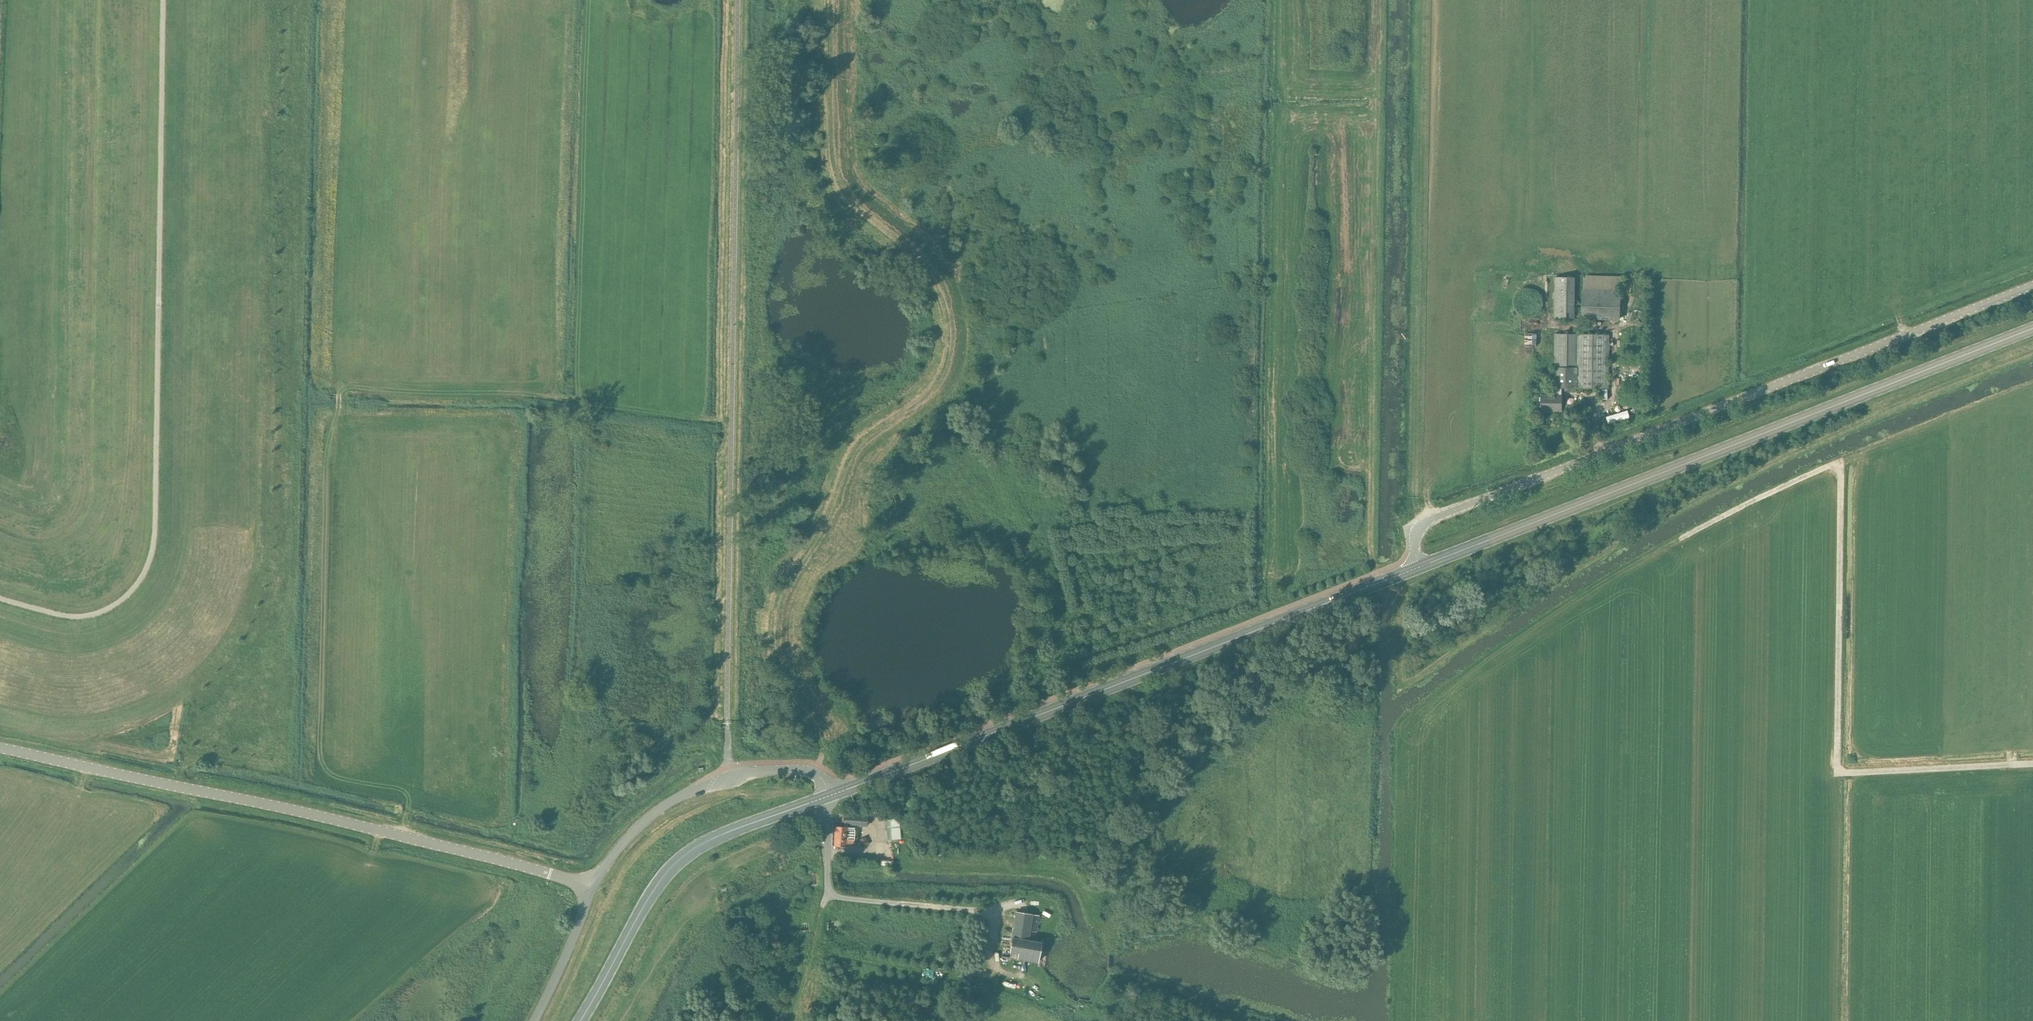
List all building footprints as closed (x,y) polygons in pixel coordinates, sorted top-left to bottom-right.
[(1581,319),(1620,320),(1621,276),(1585,275),(1585,278),(1583,277),(1583,289),(1582,289),(1581,319)] [(1555,277),(1554,318),(1575,318),(1575,277),(1555,277)] [(1525,333),(1524,346),(1537,347),(1537,333),(1525,333)] [(1541,410),(1562,411),(1562,395),(1561,395),(1562,388),(1609,389),(1609,334),(1554,334),(1554,367),(1553,388),(1553,395),(1541,395),(1541,410)] [(1609,423),(1631,417),(1629,410),(1607,416),(1609,423)] [(847,846),(848,825),(866,826),(867,816),(845,815),(845,827),(837,827),(835,827),(834,846),(837,846),(847,846)] [(887,827),(888,840),(901,839),(899,825),(887,827)] [(1039,915),(1016,911),(1009,952),(1011,952),(1010,957),(1009,957),(1009,959),(1016,960),(1016,959),(1038,963),(1042,942),(1029,940),(1030,931),(1036,932),(1039,915)]
